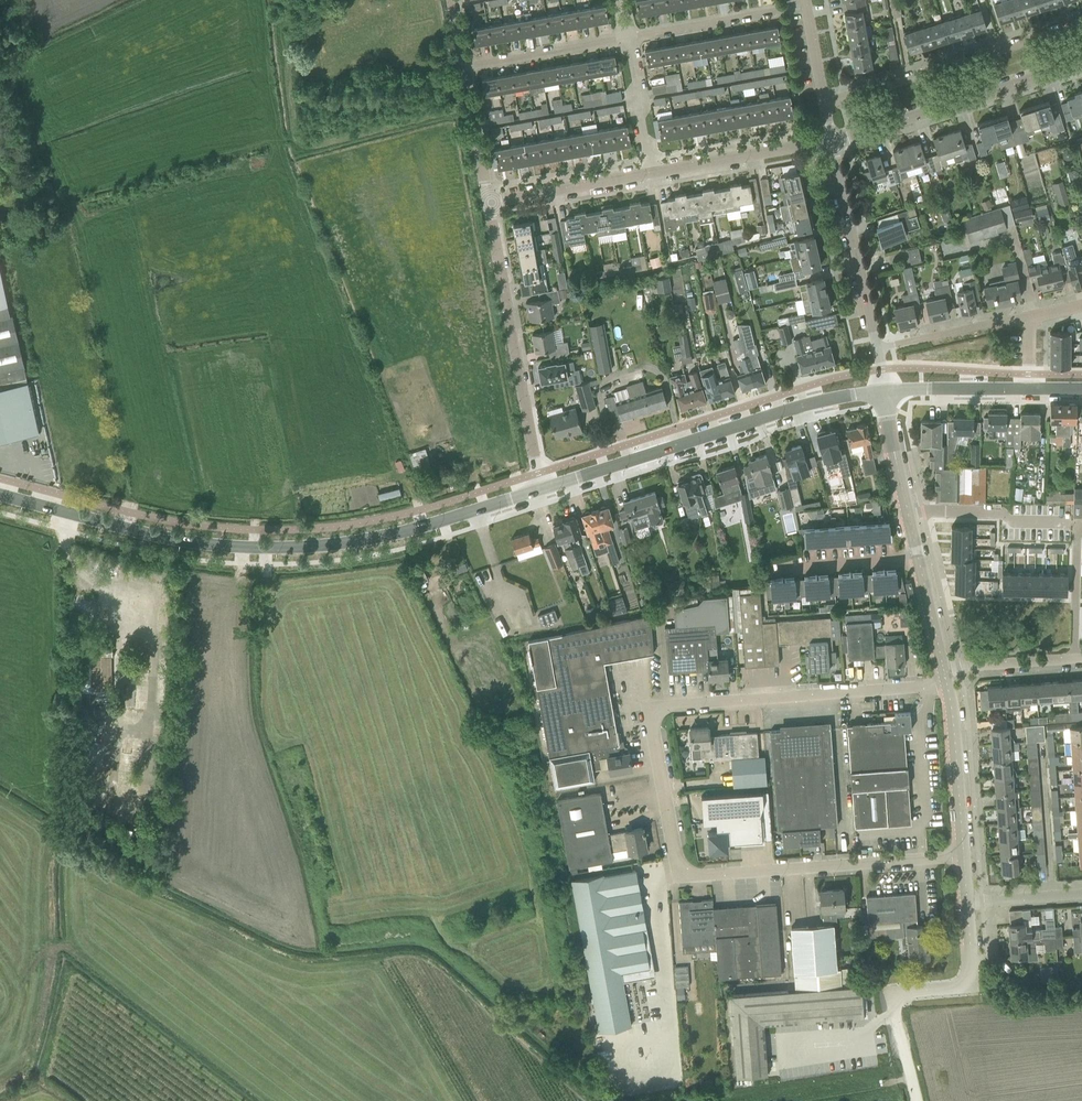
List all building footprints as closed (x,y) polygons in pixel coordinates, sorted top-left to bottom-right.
[(651,0),(636,0),(639,15),(654,13),(651,0)] [(666,0),(651,0),(654,13),(668,10),(666,0)] [(682,0),(666,0),(668,10),(683,7),(682,0)] [(895,17),(902,16),(899,0),(891,0),(895,17)] [(1008,0),(1006,0),(1001,2),(1000,0),(994,2),(1001,22),(1013,18),(1008,0)] [(1022,0),(1008,0),(1013,18),(1026,14),(1022,0)] [(1035,0),(1022,0),(1026,14),(1039,10),(1035,0)] [(1049,0),(1035,0),(1039,10),(1051,6),(1049,0)] [(481,9),(480,2),(479,2),(468,4),(470,11),(481,9)] [(865,24),(862,10),(867,9),(866,3),(848,6),(849,13),(844,13),(847,28),(865,24)] [(605,5),(590,8),(593,24),(608,21),(605,5)] [(593,24),(590,8),(575,11),(578,26),(593,24)] [(986,29),(983,18),(980,8),(974,10),(974,12),(968,14),(973,33),(986,29)] [(568,12),(561,13),(564,29),(578,26),(575,11),(568,12)] [(530,12),(516,15),(517,21),(520,37),(534,34),(531,19),(530,12)] [(564,29),(561,13),(546,16),(549,32),(564,29)] [(973,33),(968,14),(961,16),(960,14),(954,16),(961,37),(973,33)] [(549,32),(546,16),(531,19),(534,34),(549,32)] [(961,37),(954,16),(948,18),(949,20),(942,22),(948,41),(961,37)] [(520,37),(517,21),(502,24),(505,39),(520,37)] [(948,41),(942,22),(936,24),(935,22),(929,24),(936,45),(948,41)] [(505,39),(502,24),(488,26),(491,42),(505,39)] [(867,38),(865,24),(847,28),(850,41),(867,38)] [(936,45),(929,24),(923,26),(924,28),(917,30),(923,49),(936,45)] [(491,42),(488,26),(473,29),(476,45),(491,42)] [(777,26),(762,29),(765,44),(780,42),(777,26)] [(762,29),(748,31),(750,47),(765,44),(762,29)] [(923,49),(917,30),(910,32),(910,30),(904,32),(910,53),(923,49)] [(750,47),(748,31),(733,34),(736,50),(750,47)] [(736,50),(733,34),(718,37),(721,52),(736,50)] [(721,52),(718,37),(704,39),(707,55),(721,52)] [(870,52),(867,38),(850,41),(852,55),(870,52)] [(707,55),(704,39),(689,42),(692,58),(707,55)] [(692,58),(689,42),(675,45),(677,60),(692,58)] [(677,60),(675,45),(660,47),(663,63),(677,60)] [(897,58),(894,45),(888,46),(890,59),(897,58)] [(663,63),(660,47),(645,50),(648,66),(656,64),(657,71),(664,70),(663,63)] [(872,66),(870,55),(870,52),(852,55),(855,69),(872,66)] [(614,56),(599,58),(602,74),(617,71),(614,56)] [(602,74),(599,58),(585,61),(588,76),(602,74)] [(588,76),(585,61),(570,63),(573,79),(588,76)] [(573,79),(570,63),(556,66),(558,82),(573,79)] [(786,71),(785,65),(784,64),(775,66),(777,72),(786,71)] [(558,82),(556,66),(541,69),(544,84),(558,82)] [(765,75),(763,68),(755,70),(756,76),(765,75)] [(544,84),(541,69),(526,71),(529,87),(537,85),(538,92),(545,91),(544,84)] [(756,76),(755,70),(746,71),(747,78),(756,76)] [(529,87),(526,71),(512,74),(514,89),(529,87)] [(735,80),(734,73),(726,75),(727,82),(735,80)] [(514,89),(512,74),(497,77),(500,92),(514,89)] [(727,82),(726,75),(716,77),(718,84),(727,82)] [(500,92),(497,77),(482,79),(485,95),(493,93),(494,98),(501,97),(500,92)] [(705,79),(696,80),(697,87),(706,86),(705,79)] [(697,87),(696,80),(687,82),(688,89),(697,87)] [(667,83),(652,86),(652,88),(653,95),(664,93),(668,92),(667,86),(667,83)] [(676,84),(667,86),(668,92),(677,91),(676,84)] [(714,94),(713,88),(701,90),(702,96),(714,94)] [(605,91),(590,93),(591,99),(593,106),(602,104),(608,104),(607,103),(606,94),(605,91)] [(621,91),(606,94),(607,103),(608,104),(623,101),(622,101),(622,100),(621,91)] [(1079,92),(1074,93),(1075,96),(1067,99),(1068,102),(1061,104),(1066,121),(1074,118),(1073,114),(1081,111),(1081,100),(1079,92)] [(778,118),(775,99),(769,100),(768,93),(759,94),(760,101),(764,121),(778,118)] [(794,116),(790,96),(775,99),(778,118),(794,116)] [(666,103),(665,97),(654,99),(655,105),(666,103)] [(593,106),(591,99),(583,101),(584,107),(593,106)] [(749,123),(746,104),(740,105),(739,99),(730,101),(731,107),(735,126),(749,123)] [(764,121),(760,101),(746,104),(749,123),(764,121)] [(1049,101),(1034,106),(1040,124),(1048,121),(1050,128),(1051,131),(1053,132),(1058,131),(1064,129),(1064,127),(1061,117),(1054,119),(1050,106),(1049,101)] [(571,103),(563,105),(564,111),(573,110),(571,103)] [(564,111),(563,105),(554,106),(555,113),(564,111)] [(624,111),(623,105),(608,107),(609,113),(624,111)] [(1031,127),(1040,124),(1034,106),(1019,111),(1025,128),(1018,130),(1022,142),(1029,140),(1027,135),(1033,133),(1031,127)] [(731,107),(716,109),(720,129),(735,126),(731,107)] [(720,129),(716,109),(702,112),(706,131),(720,129)] [(590,110),(578,112),(580,119),(592,117),(590,110)] [(580,119),(578,112),(568,114),(569,121),(580,119)] [(706,131),(702,112),(687,115),(691,134),(706,131)] [(505,122),(504,115),(489,118),(490,124),(505,122)] [(562,122),(561,115),(549,117),(550,124),(562,122)] [(691,134),(687,115),(672,117),(676,137),(691,134)] [(1007,115),(992,119),(998,137),(1000,146),(1014,142),(1015,145),(1022,142),(1018,130),(1012,132),(1007,115)] [(550,124),(549,117),(539,119),(540,126),(550,124)] [(676,137),(672,117),(657,120),(661,139),(676,137)] [(989,140),(998,137),(992,119),(977,124),(983,142),(976,144),(980,156),(987,154),(985,149),(991,147),(989,140)] [(532,121),(520,123),(522,129),(533,127),(532,121)] [(522,129),(520,123),(509,125),(510,131),(522,129)] [(631,145),(627,125),(611,128),(615,148),(631,145)] [(615,148),(611,128),(597,131),(600,150),(615,148)] [(960,130),(946,134),(955,162),(969,157),(969,160),(976,158),(972,143),(965,145),(960,130)] [(600,150),(597,131),(582,133),(586,153),(600,150)] [(586,153),(582,133),(567,136),(571,156),(586,153)] [(955,162),(946,134),(933,138),(938,154),(931,156),(936,171),(943,168),(942,166),(955,162)] [(571,156),(567,136),(553,139),(557,158),(571,156)] [(557,158),(553,139),(538,141),(542,161),(557,158)] [(542,161),(538,141),(524,144),(528,164),(542,161)] [(920,142),(906,147),(913,167),(920,165),(923,172),(929,170),(929,173),(936,171),(931,156),(925,158),(920,142)] [(528,164),(524,144),(509,147),(512,166),(528,164)] [(512,166),(509,147),(494,149),(495,150),(498,167),(498,169),(512,166)] [(913,167),(906,147),(893,151),(898,167),(891,169),(896,183),(902,181),(902,179),(907,177),(905,169),(913,167)] [(874,185),(882,182),(882,185),(888,183),(889,185),(896,183),(891,169),(885,171),(880,155),(866,159),(869,170),(872,179),(874,185)] [(1004,161),(996,163),(1000,178),(1009,176),(1004,161)] [(869,170),(863,172),(866,181),(872,179),(869,170)] [(781,176),(784,187),(784,190),(803,186),(800,172),(781,176)] [(768,179),(760,180),(763,195),(769,194),(768,190),(770,190),(768,179)] [(1052,182),(1057,205),(1069,202),(1064,180),(1052,182)] [(762,211),(758,192),(752,193),(750,184),(741,186),(741,183),(735,184),(740,209),(740,211),(754,208),(755,213),(762,211)] [(740,209),(735,184),(730,185),(730,188),(722,189),(726,211),(740,209)] [(807,200),(803,186),(784,190),(781,191),(784,205),(807,200)] [(726,211),(722,189),(714,191),(713,188),(708,189),(711,209),(712,214),(726,211)] [(711,209),(708,189),(702,190),(703,193),(695,194),(698,211),(699,216),(712,214),(711,209)] [(698,211),(695,194),(686,196),(686,193),(680,194),(684,213),(698,211)] [(684,213),(680,194),(675,195),(675,198),(667,199),(667,202),(661,203),(666,231),(676,229),(674,215),(684,213)] [(1021,197),(1010,200),(1013,211),(1029,207),(1027,200),(1022,201),(1021,197)] [(807,200),(784,205),(780,206),(783,220),(791,218),(810,214),(807,200)] [(661,230),(658,214),(656,204),(650,205),(649,203),(641,204),(640,201),(635,202),(638,222),(652,219),(654,231),(661,230)] [(638,222),(635,202),(629,203),(630,206),(622,208),(625,224),(638,222)] [(1009,204),(1000,207),(1007,227),(1015,224),(1009,204)] [(625,224),(622,208),(613,209),(613,206),(607,207),(612,233),(626,231),(625,224)] [(612,233),(607,207),(602,208),(602,211),(594,213),(597,229),(598,236),(612,233)] [(1000,207),(963,219),(970,242),(998,233),(998,231),(1007,228),(1007,227),(1000,207)] [(1047,207),(1036,210),(1038,217),(1049,214),(1047,207)] [(909,218),(906,210),(878,219),(883,244),(907,236),(905,231),(920,226),(916,215),(909,218)] [(597,229),(594,213),(586,214),(585,211),(580,212),(583,232),(597,229)] [(583,232),(580,212),(574,213),(575,216),(566,218),(567,220),(560,221),(565,247),(572,246),(571,243),(585,240),(583,232)] [(947,212),(941,215),(945,223),(951,220),(947,212)] [(813,229),(810,214),(791,218),(794,233),(813,229)] [(558,231),(556,222),(555,217),(547,219),(550,233),(558,231)] [(513,224),(515,239),(535,235),(532,221),(513,224)] [(560,245),(558,231),(550,233),(553,247),(560,245)] [(535,235),(515,239),(518,253),(537,250),(536,240),(535,235)] [(786,236),(770,240),(759,243),(761,250),(788,243),(786,236)] [(814,237),(803,239),(797,241),(789,243),(791,249),(789,249),(791,257),(817,251),(814,237)] [(732,244),(731,239),(722,241),(717,242),(720,253),(724,252),(724,253),(734,250),(733,244),(732,244)] [(720,253),(717,242),(712,244),(703,246),(705,252),(706,251),(708,257),(720,253)] [(563,260),(560,245),(553,247),(556,261),(563,260)] [(1062,248),(1064,254),(1069,272),(1072,283),(1074,283),(1075,285),(1076,285),(1078,287),(1081,286),(1081,256),(1078,257),(1076,257),(1073,248),(1072,245),(1062,248)] [(918,247),(907,249),(911,264),(922,261),(918,247)] [(745,248),(738,250),(740,257),(747,255),(745,248)] [(1053,290),(1047,266),(1046,262),(1034,265),(1032,257),(1029,248),(1022,250),(1027,268),(1031,282),(1037,280),(1040,290),(1043,289),(1043,292),(1053,290)] [(540,264),(537,250),(518,253),(520,267),(540,264)] [(820,266),(817,251),(791,257),(793,265),(794,265),(796,271),(803,269),(804,270),(820,266)] [(1061,271),(1067,269),(1068,272),(1069,272),(1064,254),(1062,255),(1061,251),(1052,254),(1054,265),(1047,266),(1053,290),(1063,288),(1063,287),(1062,287),(1062,285),(1064,284),(1064,282),(1061,271)] [(631,258),(632,266),(633,271),(642,269),(640,256),(631,258)] [(659,257),(650,260),(652,269),(661,266),(659,257)] [(1020,296),(1017,280),(1018,280),(1017,279),(1015,280),(1015,278),(1018,277),(1015,262),(1008,264),(1009,266),(1002,267),(1005,279),(989,283),(990,285),(984,286),(984,287),(985,287),(988,303),(988,304),(995,302),(996,304),(995,304),(995,305),(996,305),(1013,301),(1014,301),(1014,300),(1014,298),(1021,296),(1020,296)] [(543,263),(540,264),(520,267),(523,282),(530,281),(530,285),(547,282),(543,263)] [(634,276),(633,271),(632,266),(622,267),(623,273),(619,274),(620,279),(634,276)] [(911,266),(902,268),(904,276),(913,274),(911,266)] [(739,292),(748,289),(742,268),(733,270),(739,292)] [(620,279),(619,274),(613,275),(612,269),(604,271),(605,276),(606,276),(607,281),(620,279)] [(778,275),(780,282),(796,278),(794,271),(778,275)] [(39,433),(27,381),(28,381),(27,380),(24,367),(12,316),(10,316),(8,306),(3,287),(0,272),(0,442),(39,433)] [(671,290),(669,277),(655,279),(657,292),(671,290)] [(761,277),(746,281),(748,288),(763,284),(761,277)] [(796,278),(780,282),(773,283),(775,290),(797,285),(796,278)] [(565,279),(558,281),(559,288),(567,287),(565,279)] [(713,282),(718,304),(731,301),(726,279),(713,282)] [(823,279),(812,281),(807,283),(799,284),(801,291),(802,299),(810,297),(826,293),(823,279)] [(952,300),(950,289),(949,285),(942,286),(941,280),(933,282),(937,298),(926,301),(930,320),(948,316),(945,301),(952,300)] [(980,299),(977,288),(975,280),(964,282),(965,289),(957,291),(962,312),(976,309),(974,300),(980,299)] [(548,291),(547,282),(530,285),(532,294),(538,293),(548,291)] [(557,289),(548,291),(538,293),(540,300),(527,303),(530,321),(554,317),(551,304),(560,303),(557,289)] [(895,308),(899,327),(917,323),(913,309),(920,307),(917,292),(902,295),(905,306),(895,308)] [(715,293),(702,295),(704,309),(717,307),(715,293)] [(830,308),(826,293),(810,297),(802,299),(804,307),(806,313),(813,311),(813,312),(830,308)] [(803,313),(788,317),(781,318),(783,325),(805,320),(803,313)] [(830,325),(828,315),(814,318),(816,329),(830,325)] [(603,324),(590,326),(591,333),(594,350),(598,373),(611,370),(603,324)] [(749,324),(737,324),(740,337),(747,366),(754,387),(759,385),(760,386),(763,385),(764,384),(766,383),(757,354),(750,356),(748,346),(754,344),(749,324)] [(792,341),(787,325),(779,327),(783,344),(792,341)] [(555,344),(552,332),(552,331),(532,334),(536,353),(549,350),(550,358),(570,354),(567,342),(555,344)] [(1070,344),(1070,332),(1050,332),(1050,344),(1070,344)] [(691,355),(687,333),(678,334),(683,357),(691,355)] [(693,335),(695,351),(706,350),(704,334),(693,335)] [(809,335),(794,340),(798,355),(798,356),(802,372),(818,367),(814,351),(810,340),(809,335)] [(820,337),(810,340),(814,351),(818,367),(834,363),(826,336),(820,337)] [(740,337),(733,339),(738,360),(741,366),(739,367),(741,374),(737,375),(739,380),(742,391),(744,390),(745,391),(748,390),(749,389),(754,387),(747,366),(740,337)] [(1070,355),(1070,344),(1050,344),(1050,355),(1070,355)] [(1070,367),(1070,355),(1050,355),(1050,367),(1070,367)] [(566,372),(565,364),(564,362),(556,364),(556,363),(546,365),(547,365),(538,367),(539,372),(537,373),(538,377),(540,377),(541,382),(554,380),(555,387),(580,382),(578,370),(573,371),(572,370),(570,371),(570,372),(566,372)] [(722,379),(717,381),(722,397),(725,396),(726,397),(728,396),(729,395),(735,393),(732,383),(725,362),(717,365),(722,379)] [(712,366),(699,370),(710,401),(716,399),(717,400),(720,399),(720,398),(722,397),(717,381),(712,366)] [(691,380),(686,381),(687,385),(694,406),(696,405),(698,406),(700,405),(701,404),(707,402),(703,392),(696,371),(689,374),(691,380)] [(694,406),(686,381),(684,374),(672,377),(676,394),(681,410),(688,408),(690,409),(692,408),(692,407),(694,406)] [(595,407),(589,386),(588,382),(575,386),(583,411),(595,407)] [(667,405),(664,395),(662,387),(646,392),(642,382),(626,387),(629,398),(616,402),(615,396),(605,399),(612,423),(667,405)] [(1063,436),(1063,404),(1050,403),(1050,422),(1056,422),(1056,436),(1063,436)] [(1076,422),(1077,415),(1077,404),(1063,404),(1063,436),(1070,436),(1070,422),(1076,422)] [(582,432),(579,421),(576,408),(549,415),(555,437),(573,432),(574,434),(582,432)] [(984,417),(984,428),(988,428),(989,428),(989,438),(993,438),(996,438),(996,428),(1006,428),(1006,413),(988,412),(988,418),(984,417)] [(1013,434),(1013,461),(1020,460),(1020,446),(1020,437),(1033,437),(1040,437),(1040,424),(1040,413),(1021,413),(1020,434),(1013,434)] [(973,433),(973,421),(973,418),(954,418),(954,421),(948,421),(947,444),(947,467),(951,467),(959,433),(973,433)] [(947,467),(947,444),(940,444),(941,420),(921,420),(921,445),(930,445),(930,467),(935,467),(935,490),(935,502),(974,502),(985,502),(986,467),(951,467),(947,467)] [(877,471),(873,456),(870,442),(871,442),(866,423),(857,425),(857,427),(847,430),(851,446),(862,443),(866,457),(861,458),(865,474),(877,471)] [(819,434),(817,435),(824,460),(837,457),(839,466),(842,477),(850,474),(847,459),(844,448),(839,449),(834,431),(827,433),(827,432),(825,433),(825,431),(819,433),(819,434)] [(787,458),(783,459),(786,470),(787,472),(789,478),(794,477),(795,477),(809,472),(808,468),(805,459),(804,455),(801,445),(784,450),(787,458)] [(415,457),(420,471),(430,468),(425,454),(415,457)] [(750,465),(743,467),(745,476),(746,478),(754,475),(760,494),(776,489),(770,470),(771,470),(769,466),(766,455),(749,461),(750,465)] [(739,480),(738,476),(734,466),(717,471),(724,494),(740,489),(738,481),(739,480)] [(702,479),(701,475),(699,474),(691,476),(690,478),(691,480),(697,498),(696,499),(701,514),(709,512),(704,497),(707,496),(704,486),(705,486),(702,479)] [(701,514),(696,499),(697,498),(691,480),(684,482),(684,480),(677,483),(689,519),(701,515),(701,514)] [(797,486),(789,488),(793,506),(794,505),(800,504),(801,504),(797,486)] [(399,487),(376,492),(378,500),(401,495),(399,487)] [(1074,503),(1075,503),(1081,503),(1081,488),(1075,487),(1074,487),(1074,494),(1074,498),(1074,503)] [(778,491),(782,509),(792,506),(788,488),(778,491)] [(626,510),(619,512),(622,521),(632,518),(635,529),(634,529),(635,530),(650,525),(649,522),(650,521),(651,523),(652,522),(654,526),(663,523),(662,519),(658,506),(665,504),(662,497),(657,498),(655,491),(623,502),(626,510)] [(747,492),(740,493),(741,499),(740,499),(744,522),(753,520),(747,492)] [(1070,502),(1070,493),(1046,492),(1045,501),(1070,502)] [(1074,504),(1073,517),(1074,517),(1081,517),(1081,503),(1074,503),(1074,504)] [(600,509),(595,511),(605,543),(606,544),(610,558),(611,561),(612,564),(618,563),(619,562),(618,559),(612,541),(607,526),(613,524),(611,517),(608,507),(606,508),(604,506),(601,507),(600,509)] [(585,514),(583,515),(586,525),(588,532),(590,532),(595,547),(604,544),(606,544),(605,543),(595,511),(590,513),(588,511),(586,512),(585,514)] [(788,533),(798,531),(794,514),(784,516),(788,533)] [(564,519),(563,520),(564,520),(570,538),(569,538),(578,567),(586,564),(582,551),(577,536),(581,534),(579,528),(575,517),(575,518),(573,517),(569,518),(568,520),(565,521),(564,519)] [(889,531),(888,519),(882,520),(876,520),(878,540),(892,539),(891,531),(889,531)] [(553,525),(552,525),(556,536),(558,542),(562,540),(570,563),(573,571),(579,569),(578,567),(569,538),(570,538),(564,520),(563,520),(556,523),(557,525),(554,526),(553,525)] [(878,540),(876,520),(874,520),(869,521),(863,521),(864,542),(878,540)] [(864,542),(863,521),(859,522),(859,524),(855,524),(849,525),(847,525),(848,535),(849,535),(850,543),(860,542),(864,542)] [(848,535),(847,525),(846,525),(840,525),(835,526),(835,523),(831,524),(833,544),(847,543),(847,535),(848,535)] [(833,544),(831,524),(826,524),(818,525),(819,545),(833,544)] [(819,545),(818,525),(814,525),(814,527),(808,528),(799,529),(801,540),(804,540),(805,546),(819,545)] [(951,527),(951,538),(971,538),(971,527),(951,527)] [(619,530),(622,540),(623,544),(630,542),(626,528),(619,530)] [(511,538),(515,548),(516,552),(540,544),(538,538),(531,540),(529,532),(511,538)] [(951,538),(951,548),(971,549),(971,538),(951,538)] [(545,548),(553,568),(563,564),(554,544),(545,548)] [(951,548),(951,559),(955,559),(971,559),(971,549),(951,548)] [(955,559),(955,570),(975,570),(975,559),(971,559),(955,559)] [(872,573),(867,574),(869,591),(874,591),(874,593),(882,592),(886,592),(884,569),(872,570),(872,573)] [(905,590),(900,571),(896,572),(896,569),(885,569),(884,569),(886,592),(894,591),(905,590)] [(955,570),(955,580),(975,581),(975,570),(955,570)] [(869,591),(867,574),(862,574),(862,571),(851,572),(850,572),(852,594),(862,594),(869,593),(869,591)] [(838,576),(833,576),(835,594),(835,593),(840,593),(840,595),(848,595),(852,594),(850,572),(838,573),(838,576)] [(1003,573),(1002,592),(1013,593),(1014,573),(1003,573)] [(1014,573),(1013,593),(1024,593),(1024,573),(1014,573)] [(1024,573),(1024,593),(1034,593),(1035,573),(1024,573)] [(1035,573),(1034,593),(1045,594),(1045,574),(1035,573)] [(625,574),(619,576),(621,584),(627,582),(625,574)] [(805,578),(800,579),(801,596),(806,596),(806,598),(815,597),(818,597),(816,574),(804,575),(805,578)] [(835,594),(833,576),(828,577),(828,574),(817,575),(817,574),(816,574),(818,597),(828,596),(835,595),(835,593),(835,594)] [(1045,574),(1045,594),(1056,594),(1056,574),(1045,574)] [(1056,574),(1056,594),(1067,594),(1067,574),(1056,574)] [(801,596),(800,579),(794,579),(794,576),(783,577),(782,577),(784,599),(794,598),(802,598),(801,596)] [(771,581),(765,582),(767,599),(772,598),(772,600),(781,599),(784,599),(782,577),(770,578),(771,581)] [(719,580),(707,582),(708,591),(726,588),(725,579),(719,580)] [(955,580),(954,591),(974,592),(975,581),(955,580)] [(911,582),(905,583),(910,603),(915,602),(911,582)] [(766,665),(762,616),(760,593),(739,595),(745,667),(766,665)] [(622,596),(609,600),(611,605),(613,614),(627,611),(622,596)] [(675,626),(665,627),(668,672),(708,669),(707,648),(717,647),(715,632),(735,631),(732,596),(703,598),(698,604),(697,598),(675,603),(676,609),(674,609),(675,626)] [(594,606),(586,609),(590,621),(599,617),(594,606)] [(537,615),(541,626),(557,620),(553,610),(537,615)] [(80,639),(79,612),(72,612),(74,640),(80,639)] [(620,754),(604,662),(653,653),(653,652),(651,614),(529,641),(537,687),(555,788),(595,780),(593,770),(602,769),(600,759),(608,757),(611,773),(632,769),(629,752),(620,754)] [(847,636),(841,636),(842,652),(848,651),(849,659),(853,659),(863,658),(874,657),(874,654),(886,653),(886,656),(887,665),(904,664),(902,635),(885,636),(886,645),(873,646),(871,614),(845,616),(847,636)] [(830,617),(775,621),(775,618),(765,618),(765,615),(762,616),(766,665),(779,664),(778,644),(801,643),(809,642),(832,640),(830,617)] [(833,651),(832,641),(832,640),(809,642),(810,653),(808,653),(809,671),(830,669),(829,661),(836,661),(835,651),(833,651)] [(114,690),(113,645),(75,646),(75,657),(70,657),(71,703),(111,702),(111,690),(114,690)] [(717,660),(717,647),(707,648),(708,669),(709,678),(728,677),(727,659),(717,660)] [(1067,681),(1069,698),(1069,704),(1070,712),(1071,720),(1081,719),(1081,711),(1078,711),(1077,698),(1081,697),(1081,679),(1067,681)] [(1069,698),(1067,681),(1052,682),(1053,699),(1053,705),(1069,704),(1069,698)] [(1053,699),(1052,682),(1036,683),(1037,701),(1053,699)] [(1037,701),(1036,683),(1020,684),(1021,702),(1022,707),(1030,706),(1030,701),(1037,701)] [(1021,702),(1020,684),(1004,685),(1006,703),(1006,707),(1006,710),(1022,709),(1022,707),(1021,702)] [(125,685),(124,697),(131,698),(132,686),(125,685)] [(1006,703),(1004,685),(988,687),(988,689),(979,690),(981,709),(1006,707),(1006,703)] [(895,722),(873,724),(874,732),(903,730),(912,730),(910,712),(895,713),(895,722)] [(1070,712),(1061,713),(1062,721),(1071,720),(1070,712)] [(1007,727),(1007,719),(991,720),(991,728),(1007,727)] [(908,766),(905,767),(903,730),(874,732),(873,724),(865,724),(864,722),(864,724),(853,725),(853,723),(852,723),(852,725),(847,726),(855,830),(856,830),(856,826),(888,824),(898,823),(910,822),(907,786),(909,786),(909,785),(907,785),(905,768),(908,768),(908,766)] [(1025,726),(1026,736),(1026,742),(1036,741),(1045,741),(1044,724),(1025,726)] [(1078,726),(1070,727),(1071,741),(1081,740),(1081,726),(1078,726)] [(710,741),(709,727),(690,728),(691,744),(689,746),(690,759),(693,761),(711,760),(710,750),(711,750),(710,741)] [(838,825),(831,738),(830,727),(770,731),(777,830),(782,829),(819,827),(838,825)] [(1014,741),(1010,735),(1009,727),(1007,727),(991,728),(993,745),(1015,743),(1014,741)] [(759,756),(758,743),(757,732),(718,735),(719,740),(710,741),(711,750),(710,750),(711,760),(759,756)] [(1071,741),(1072,755),(1081,754),(1081,740),(1071,741)] [(1011,759),(1011,750),(1019,750),(1019,743),(1015,743),(993,745),(994,760),(1011,759)] [(1072,755),(1073,769),(1081,768),(1081,754),(1072,755)] [(1017,772),(1012,766),(1011,759),(994,760),(995,776),(1012,775),(1017,775),(1017,772)] [(1073,769),(1074,782),(1081,782),(1081,768),(1073,769)] [(1014,791),(1012,775),(995,776),(996,792),(1014,791)] [(1074,782),(1075,796),(1081,796),(1081,782),(1074,782)] [(762,791),(701,796),(703,823),(716,822),(717,832),(708,833),(709,846),(708,847),(709,851),(717,851),(717,850),(728,849),(727,842),(762,839),(760,812),(763,803),(762,791)] [(1019,798),(1014,798),(1014,791),(996,792),(997,808),(1019,806),(1019,798)] [(558,801),(557,801),(569,869),(577,867),(602,863),(604,862),(613,861),(611,852),(618,850),(628,848),(629,852),(636,851),(646,849),(643,827),(626,831),(625,831),(608,834),(600,793),(588,795),(558,801)] [(1021,806),(1019,806),(997,808),(998,824),(1016,822),(1022,822),(1021,806)] [(1025,829),(1016,830),(1016,822),(998,824),(999,840),(1017,838),(1025,838),(1025,829)] [(820,842),(819,827),(782,829),(783,845),(820,842)] [(1044,842),(1043,831),(1033,832),(1033,843),(1044,842)] [(1018,854),(1017,838),(999,840),(1001,855),(1018,854)] [(1045,869),(1044,852),(1037,853),(1038,869),(1045,869)] [(1019,870),(1018,859),(1018,854),(1001,855),(1002,872),(1019,870)] [(604,875),(572,881),(592,988),(599,1032),(618,1028),(631,1025),(622,973),(649,968),(642,929),(646,929),(635,870),(625,872),(618,873),(604,875)] [(843,889),(821,891),(822,910),(823,910),(824,925),(833,924),(832,922),(837,922),(836,908),(844,908),(843,900),(843,889)] [(866,897),(867,907),(870,938),(902,936),(903,935),(902,920),(917,919),(915,893),(866,897)] [(693,901),(679,902),(682,945),(715,943),(713,908),(712,899),(701,900),(702,908),(693,909),(693,901)] [(776,903),(745,905),(750,976),(781,974),(777,914),(776,903)] [(713,908),(715,943),(716,943),(717,950),(719,979),(720,979),(721,978),(750,976),(745,905),(713,908)] [(1030,909),(1022,909),(1023,917),(1010,917),(1010,925),(1009,925),(1010,941),(1055,937),(1055,927),(1054,920),(1045,920),(1046,928),(1031,929),(1031,919),(1023,919),(1023,917),(1030,916),(1030,909)] [(1023,917),(1022,909),(1009,910),(1010,917),(1023,917)] [(929,958),(926,925),(917,926),(917,919),(902,920),(903,935),(902,936),(903,945),(909,945),(909,949),(910,960),(929,958)] [(1080,919),(1081,929),(1072,929),(1073,936),(1081,935),(1081,919),(1080,919)] [(861,920),(851,921),(852,930),(862,929),(861,920)] [(793,927),(791,928),(792,938),(794,972),(837,969),(833,924),(824,925),(805,927),(793,927)] [(1073,936),(1074,952),(1081,951),(1081,935),(1073,936)] [(1056,949),(1056,947),(1055,937),(1010,941),(1011,957),(1024,956),(1024,960),(1037,959),(1036,946),(1037,946),(1037,944),(1044,943),(1044,950),(1056,949)] [(689,966),(675,967),(676,987),(690,986),(689,966)] [(1057,966),(1049,967),(1050,981),(1058,981),(1057,966)] [(745,994),(730,995),(737,1076),(767,1074),(764,1026),(764,1024),(790,1022),(799,1021),(864,1016),(862,985),(847,986),(841,987),(841,981),(847,980),(846,969),(837,969),(794,972),(796,990),(745,994)] [(540,1031),(537,1035),(542,1040),(545,1036),(540,1031)]
